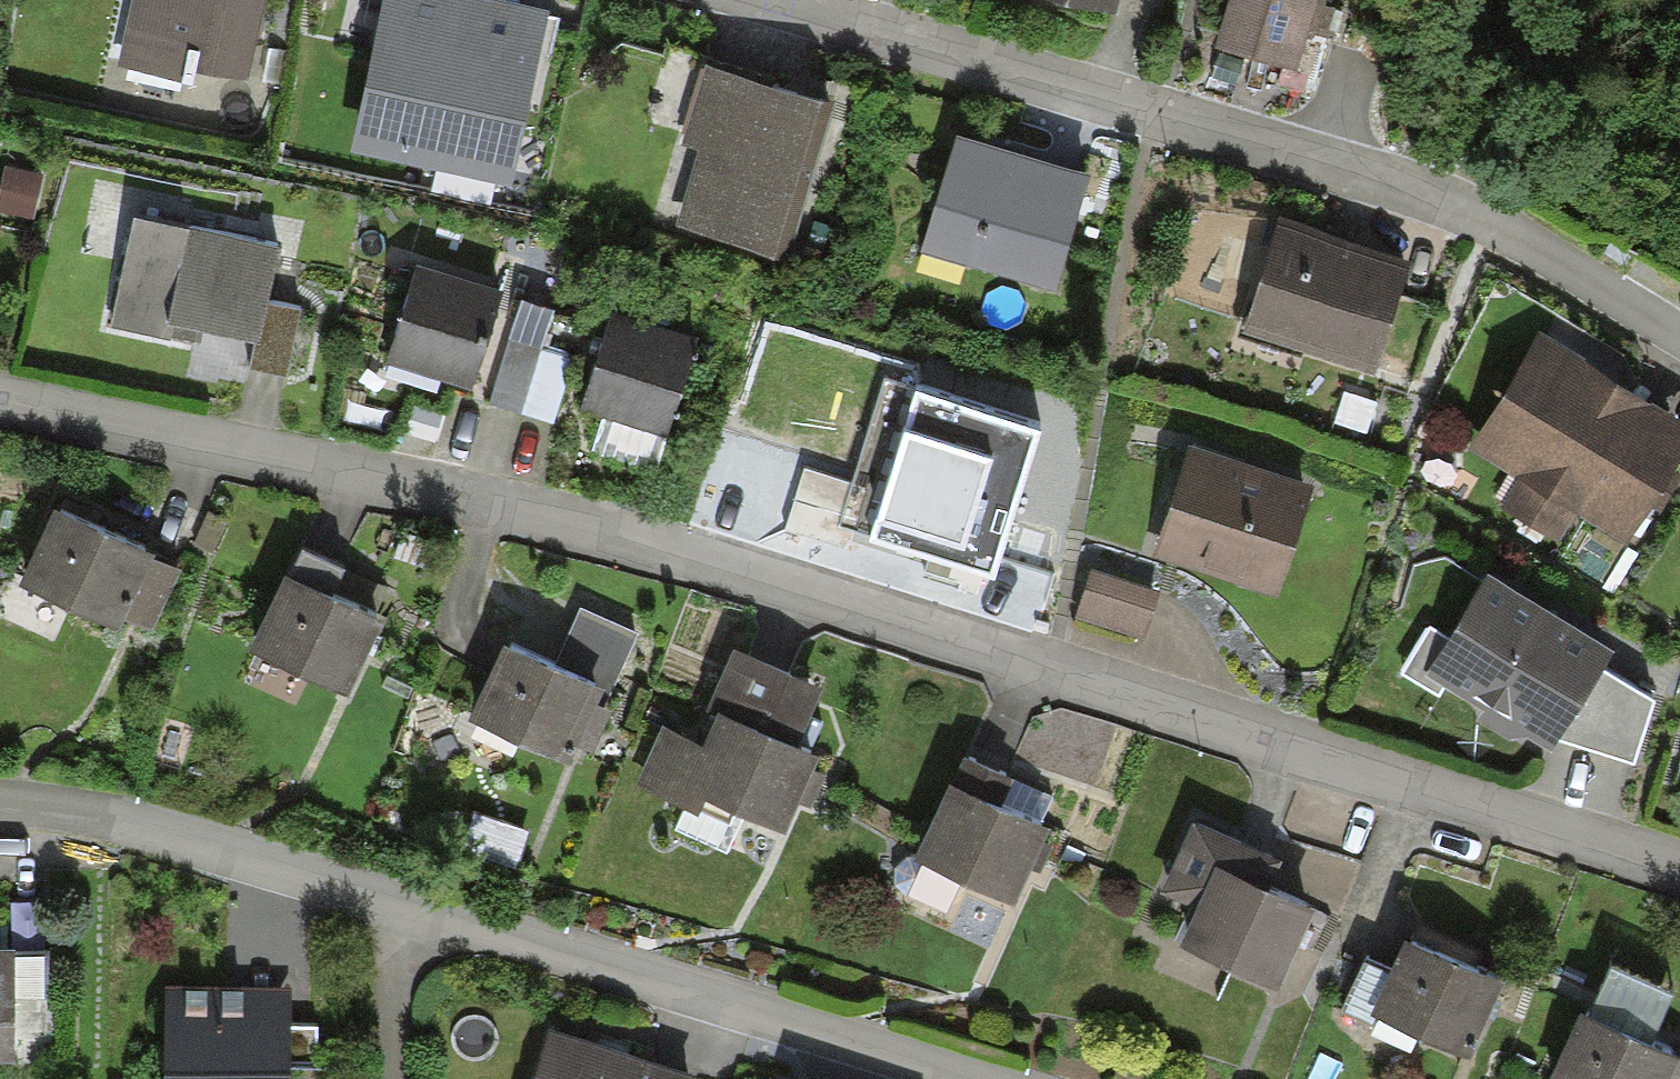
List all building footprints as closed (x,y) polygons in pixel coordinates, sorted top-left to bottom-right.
[(125,48),(181,59),(183,44),(244,55),(255,0),(134,0),(125,48)] [(349,131),(508,165),(544,0),(377,0),(349,131)] [(1113,20),(1119,0),(1046,0),(1113,20)] [(1317,0),(1230,0),(1213,49),(1301,80),(1311,50),(1321,53),(1337,7),(1317,0)] [(827,83),(709,52),(689,128),(704,132),(684,210),(786,237),(827,83)] [(1083,161),(960,125),(926,238),(1050,275),(1083,161)] [(2,162),(0,173),(0,207),(34,214),(43,170),(2,162)] [(219,190),(142,170),(104,317),(187,338),(194,313),(250,327),(241,361),(279,371),(296,305),(264,297),(282,227),(214,209),(219,190)] [(1399,249),(1282,210),(1247,314),(1363,353),(1399,249)] [(417,255),(385,352),(467,379),(499,282),(417,255)] [(517,287),(482,395),(547,415),(581,308),(517,287)] [(612,303),(580,400),(662,427),(695,330),(612,303)] [(1541,317),(1466,440),(1514,469),(1493,504),(1561,545),(1584,508),(1622,532),(1679,437),(1679,401),(1541,317)] [(905,432),(847,414),(830,465),(812,459),(788,534),(849,554),(856,532),(921,553),(932,518),(1003,541),(1046,408),(925,369),(905,432)] [(653,463),(663,439),(615,419),(605,444),(653,463)] [(1314,475),(1190,433),(1150,549),(1274,591),(1314,475)] [(155,530),(61,487),(22,573),(118,617),(123,605),(151,618),(181,553),(151,539),(155,530)] [(383,591),(292,550),(252,640),(343,681),(383,591)] [(1614,630),(1488,556),(1443,626),(1428,617),(1403,661),(1439,683),(1444,676),(1483,699),(1476,711),(1511,730),(1529,723),(1549,737),(1556,730),(1633,754),(1653,684),(1600,652),(1614,630)] [(1151,579),(1091,560),(1075,609),(1135,628),(1151,579)] [(563,645),(506,620),(467,705),(569,751),(576,737),(592,744),(615,695),(608,692),(637,627),(582,602),(563,645)] [(699,730),(663,712),(635,767),(694,796),(703,779),(779,816),(795,783),(808,790),(823,761),(807,753),(815,736),(791,724),(814,677),(741,642),(699,730)] [(1048,813),(950,769),(914,846),(903,845),(892,855),(890,873),(901,882),(947,903),(964,867),(1013,890),(1048,813)] [(1273,844),(1192,808),(1160,882),(1191,895),(1174,933),(1275,978),(1312,894),(1261,872),(1273,844)] [(1501,964),(1400,919),(1366,996),(1467,1040),(1501,964)] [(10,1052),(10,991),(43,991),(43,941),(10,941),(10,933),(0,933),(0,1052),(10,1052)] [(1580,989),(1541,1074),(1551,1078),(1679,1078),(1679,1044),(1676,1042),(1679,1034),(1580,989)] [(168,1002),(166,1078),(290,1078),(291,1004),(168,1002)] [(551,1021),(534,1078),(683,1078),(688,1063),(551,1021)]
